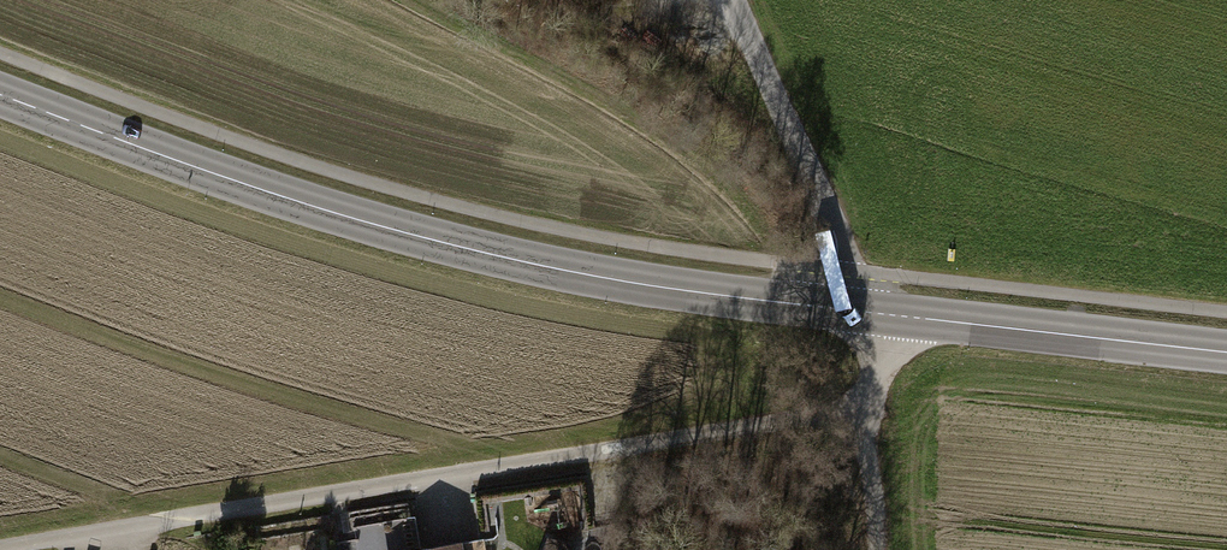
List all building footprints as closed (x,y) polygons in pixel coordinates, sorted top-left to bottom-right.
[(554,525),(588,526),(589,492),(555,491),(554,525)] [(420,547),(415,516),(353,528),(357,549),(401,549),(420,547)] [(547,536),(542,549),(572,549),(574,546),(547,536)] [(483,539),(461,542),(460,540),(420,547),(401,549),(485,549),(483,539)]
